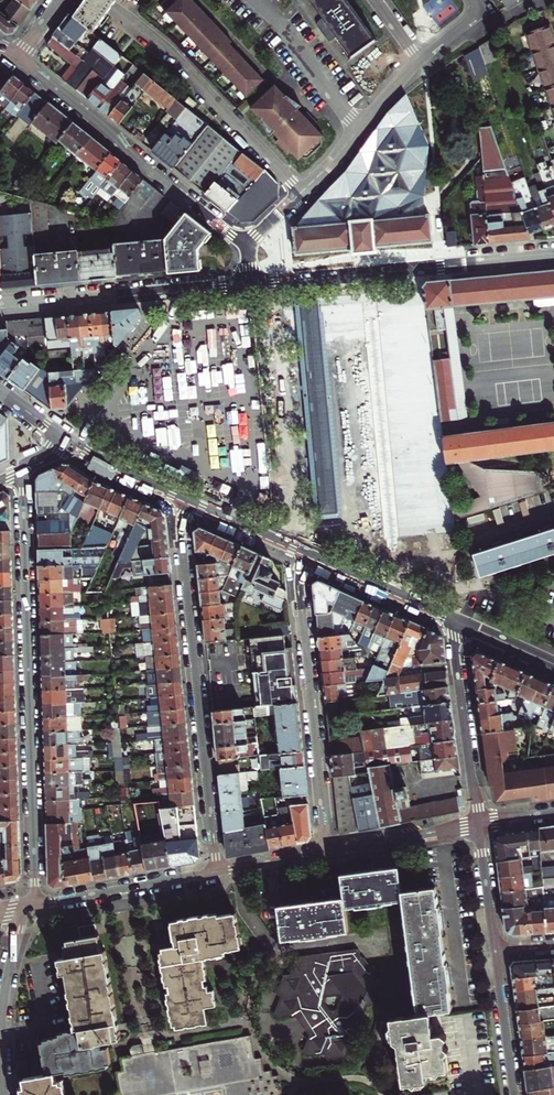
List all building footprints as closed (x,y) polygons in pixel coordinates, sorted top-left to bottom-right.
[(30,12),(14,0),(2,15),(0,14),(0,31),(8,37),(13,36),(26,18),(30,12)] [(35,0),(14,0),(30,12),(34,8),(38,2),(35,0)] [(112,9),(119,0),(88,0),(86,2),(85,4),(89,7),(89,15),(101,24),(112,9)] [(157,7),(245,98),(247,96),(255,105),(251,109),(260,120),(258,121),(271,137),(274,134),(280,140),(277,144),(288,156),(292,153),(301,161),(303,160),(312,159),(323,148),(322,140),(325,137),(316,128),(320,125),(313,118),(308,114),(306,116),(303,114),(299,110),(302,107),(286,96),(285,97),(274,86),(267,93),(262,88),(260,85),(264,82),(248,65),(243,60),(228,44),(230,42),(228,39),(222,33),(203,14),(195,6),(189,0),(175,0),(173,3),(170,0),(163,0),(157,7)] [(345,0),(309,0),(322,17),(317,21),(317,26),(321,31),(327,38),(330,39),(336,35),(351,57),(375,40),(345,0)] [(89,7),(85,4),(79,11),(74,19),(89,30),(94,34),(101,24),(89,15),(89,7)] [(58,29),(76,44),(85,32),(87,33),(89,30),(74,19),(69,14),(63,22),(58,29)] [(548,25),(525,33),(532,50),(538,69),(544,87),(551,106),(553,114),(553,41),(548,25)] [(55,33),(52,38),(69,52),(72,48),(78,53),(76,56),(82,61),(88,53),(76,44),(58,29),(55,33)] [(69,52),(52,38),(49,41),(46,45),(72,65),(77,69),(82,61),(76,56),(69,52)] [(82,61),(77,69),(65,83),(77,92),(87,100),(109,72),(119,60),(122,56),(110,47),(99,38),(88,53),(82,61)] [(478,48),(483,61),(497,56),(491,38),(478,46),(478,48)] [(483,61),(478,48),(465,57),(473,80),(487,74),(483,61)] [(65,83),(77,69),(72,65),(60,79),(65,83)] [(109,117),(122,100),(127,94),(123,91),(127,87),(123,83),(132,73),(140,79),(144,74),(133,65),(126,74),(98,109),(104,114),(109,117)] [(109,72),(87,100),(92,104),(98,109),(126,74),(120,69),(114,76),(109,72)] [(135,85),(141,90),(150,79),(144,74),(140,79),(135,85)] [(6,109),(25,85),(19,81),(13,76),(0,93),(0,104),(6,109)] [(177,100),(150,79),(141,90),(145,93),(158,104),(167,111),(166,113),(176,120),(185,109),(175,102),(177,100)] [(31,90),(25,85),(6,109),(6,110),(16,119),(17,117),(36,94),(31,90)] [(127,94),(122,100),(126,104),(133,96),(139,101),(142,98),(145,93),(141,90),(135,85),(127,94)] [(291,227),(293,254),(349,249),(349,253),(361,252),(372,251),(372,247),(428,241),(426,215),(370,220),(370,218),(421,195),(426,145),(403,93),(385,111),(343,170),(324,190),(291,227)] [(36,94),(17,117),(30,127),(32,125),(57,144),(59,141),(73,124),(53,108),(36,94)] [(119,126),(139,101),(133,96),(126,104),(122,100),(109,117),(115,122),(119,126)] [(185,109),(176,120),(198,137),(209,125),(188,108),(186,110),(185,109)] [(73,124),(59,141),(78,157),(92,139),(85,133),(73,124)] [(192,145),(173,169),(180,175),(184,179),(220,134),(209,125),(198,137),(192,145)] [(480,171),(486,243),(509,241),(527,239),(525,233),(508,182),(488,125),(476,126),(479,155),(480,171)] [(168,165),(173,169),(192,145),(184,139),(179,145),(165,134),(151,152),(157,156),(168,165)] [(223,136),(220,134),(184,179),(195,187),(205,196),(223,173),(241,151),(223,136)] [(78,157),(97,172),(111,154),(103,147),(92,139),(78,157)] [(264,170),(241,151),(223,173),(245,191),(253,182),(254,182),(264,170)] [(111,154),(97,172),(82,190),(93,199),(97,194),(101,189),(122,162),(117,159),(111,154)] [(112,198),(114,195),(133,171),(128,167),(122,162),(101,189),(112,198)] [(236,222),(240,224),(244,224),(249,225),(281,193),(282,187),(278,180),(264,170),(254,182),(253,182),(245,191),(237,202),(227,214),(236,222)] [(133,171),(114,195),(120,200),(115,206),(120,210),(129,198),(134,192),(139,186),(144,180),(138,175),(133,171)] [(472,245),(486,243),(480,171),(476,171),(476,175),(472,175),(474,201),(468,202),(472,245)] [(546,197),(543,188),(537,171),(532,173),(535,183),(525,186),(539,229),(549,225),(553,224),(553,219),(546,197)] [(223,173),(205,196),(211,200),(224,211),(227,214),(245,191),(223,173)] [(532,231),(539,229),(525,186),(522,177),(508,182),(525,233),(532,231)] [(119,274),(131,273),(144,272),(171,269),(169,240),(124,244),(123,237),(123,230),(126,225),(131,219),(137,212),(141,207),(146,201),(151,195),(155,189),(144,180),(139,186),(134,192),(129,198),(120,210),(115,216),(111,221),(115,224),(115,231),(116,238),(117,245),(117,248),(119,274)] [(553,194),(553,185),(543,188),(546,197),(553,194)] [(108,202),(112,198),(101,189),(97,194),(108,202)] [(32,199),(0,190),(0,257),(3,288),(12,287),(22,286),(35,285),(40,284),(32,199)] [(60,283),(83,281),(81,252),(80,235),(72,235),(72,251),(52,253),(47,204),(32,199),(40,284),(60,283)] [(161,214),(178,228),(188,216),(170,202),(161,214)] [(185,245),(199,226),(188,216),(178,228),(169,240),(171,269),(171,273),(179,272),(186,271),(185,245)] [(211,235),(199,226),(185,245),(186,271),(193,271),(202,270),(201,250),(211,235)] [(452,230),(443,231),(443,240),(444,247),(453,246),(452,230)] [(81,252),(83,281),(100,279),(119,277),(119,274),(117,248),(81,252)] [(435,281),(428,282),(424,287),(427,311),(435,310),(438,331),(447,330),(450,353),(441,354),(442,360),(434,361),(441,422),(467,419),(453,308),(553,298),(553,270),(435,281)] [(293,302),(314,518),(340,516),(319,299),(293,302)] [(197,304),(190,304),(191,316),(198,316),(197,304)] [(123,310),(113,311),(116,343),(118,345),(130,330),(142,315),(139,309),(123,310)] [(107,312),(101,312),(104,345),(104,352),(105,361),(110,356),(109,347),(109,344),(116,343),(113,311),(107,312)] [(95,313),(90,313),(93,347),(104,345),(101,312),(95,313)] [(85,314),(79,314),(82,347),(83,350),(84,369),(89,369),(88,356),(94,356),(93,353),(93,347),(90,313),(85,314)] [(74,315),(68,316),(71,349),(72,358),(77,357),(76,350),(76,348),(82,347),(79,314),(74,315)] [(45,317),(46,333),(47,349),(47,351),(71,349),(68,316),(57,316),(45,317)] [(34,318),(36,334),(46,333),(45,317),(40,318),(34,318)] [(26,319),(27,332),(27,335),(36,334),(34,318),(26,319)] [(19,320),(20,332),(27,332),(26,319),(19,320)] [(8,344),(8,340),(7,334),(7,329),(0,330),(0,356),(8,344)] [(46,333),(36,334),(27,335),(29,350),(47,349),(46,333)] [(8,378),(25,355),(28,351),(12,340),(8,340),(8,344),(0,356),(0,373),(4,375),(8,378)] [(14,383),(24,390),(41,367),(25,355),(8,378),(14,383)] [(52,409),(49,372),(41,367),(24,390),(35,398),(49,409),(52,409)] [(73,370),(49,372),(52,409),(68,407),(80,393),(100,368),(95,368),(89,369),(84,369),(73,370)] [(8,459),(8,436),(7,419),(0,414),(0,463),(8,459)] [(443,439),(447,465),(457,463),(466,462),(553,449),(553,424),(443,439)] [(466,462),(457,463),(481,498),(453,509),(454,520),(546,491),(542,472),(483,474),(466,462)] [(62,490),(65,491),(72,495),(75,490),(85,474),(76,468),(70,464),(62,464),(39,475),(36,480),(37,492),(62,490)] [(85,474),(75,490),(87,497),(94,480),(89,477),(85,474)] [(102,484),(94,480),(87,497),(77,520),(92,527),(93,525),(100,509),(109,487),(102,484)] [(109,487),(100,509),(107,512),(103,520),(111,524),(108,532),(93,525),(92,527),(82,548),(106,548),(115,528),(129,496),(119,491),(109,487)] [(55,513),(37,513),(38,524),(38,533),(71,532),(77,520),(87,497),(75,490),(72,495),(65,491),(55,513)] [(62,490),(37,492),(37,505),(37,513),(55,513),(65,491),(62,490)] [(10,531),(9,496),(3,491),(0,493),(0,531),(10,531)] [(137,499),(129,496),(115,528),(121,531),(118,539),(119,540),(116,547),(123,550),(144,503),(137,499)] [(147,523),(153,507),(149,505),(144,503),(123,550),(118,562),(142,559),(145,552),(141,550),(137,548),(145,528),(144,528),(147,523)] [(153,507),(147,523),(150,524),(152,524),(166,516),(160,510),(153,507)] [(155,550),(169,549),(168,542),(166,516),(152,524),(152,528),(150,528),(150,536),(154,537),(155,550)] [(137,548),(141,550),(150,528),(152,528),(152,524),(150,524),(147,523),(144,528),(145,528),(137,548)] [(197,556),(198,564),(206,564),(218,536),(200,528),(197,530),(194,532),(197,556)] [(551,529),(542,532),(503,545),(494,548),(473,554),(480,576),(553,554),(553,528),(551,529)] [(10,544),(10,538),(10,531),(0,531),(0,545),(10,544)] [(38,541),(38,550),(72,549),(71,532),(38,533),(38,541)] [(206,564),(221,562),(230,541),(224,538),(218,536),(206,564)] [(221,562),(229,574),(242,547),(236,544),(230,541),(221,562)] [(11,558),(11,551),(10,544),(0,545),(0,558),(11,558)] [(229,574),(222,590),(228,592),(237,596),(240,589),(257,553),(249,550),(242,547),(229,574)] [(39,558),(39,565),(79,564),(79,568),(82,568),(82,578),(93,578),(106,548),(82,548),(72,549),(38,550),(39,558)] [(169,549),(155,550),(156,558),(170,556),(170,553),(169,549)] [(271,560),(257,553),(240,589),(251,594),(252,593),(255,587),(269,593),(268,596),(272,597),(270,601),(283,607),(286,600),(287,601),(286,590),(278,586),(279,583),(270,579),(271,576),(270,574),(269,572),(266,571),(271,560)] [(171,570),(170,556),(156,558),(151,558),(142,559),(118,562),(111,577),(120,576),(124,567),(134,566),(135,574),(150,573),(151,586),(173,583),(171,570)] [(11,572),(11,564),(11,558),(0,558),(0,572),(11,572)] [(206,564),(198,564),(198,573),(199,578),(229,574),(221,562),(206,564)] [(39,573),(39,580),(73,578),(77,578),(82,578),(82,568),(79,568),(79,564),(39,565),(39,573)] [(12,585),(12,579),(11,572),(0,572),(0,586),(12,585)] [(229,574),(199,578),(200,585),(200,592),(222,590),(229,574)] [(39,593),(73,592),(79,592),(79,585),(78,585),(73,585),(73,578),(39,580),(39,587),(39,593)] [(318,580),(316,582),(335,601),(340,590),(330,585),(318,580)] [(330,612),(335,601),(316,582),(313,584),(315,600),(316,614),(330,612)] [(132,602),(139,602),(174,598),(174,591),(173,583),(151,586),(143,587),(143,594),(139,594),(131,595),(132,602)] [(12,599),(12,591),(12,585),(0,586),(0,600),(12,599)] [(252,593),(270,601),(272,597),(268,596),(269,593),(255,587),(252,593)] [(222,590),(200,592),(201,599),(202,606),(229,603),(228,592),(222,590)] [(330,612),(316,614),(318,627),(319,637),(349,634),(351,630),(364,600),(352,595),(340,590),(335,601),(330,612)] [(40,600),(40,607),(73,606),(73,592),(39,593),(40,600)] [(141,615),(148,614),(176,612),(175,606),(174,598),(139,602),(141,615)] [(13,613),(12,607),(12,599),(0,600),(0,613),(13,613)] [(364,600),(351,630),(354,632),(355,630),(361,633),(373,605),(369,603),(364,600)] [(234,603),(229,603),(202,606),(203,613),(203,619),(225,617),(226,622),(226,623),(236,622),(234,603)] [(373,605),(361,633),(357,643),(358,645),(362,649),(365,653),(383,609),(378,607),(373,605)] [(40,614),(40,621),(79,619),(79,613),(79,606),(73,606),(40,607),(40,614)] [(383,609),(365,653),(366,655),(368,657),(371,649),(379,653),(395,614),(389,612),(383,609)] [(140,629),(143,629),(177,625),(176,619),(176,612),(148,614),(148,623),(139,624),(140,629)] [(13,627),(13,621),(13,613),(0,613),(0,627),(13,627)] [(148,623),(148,614),(141,615),(138,615),(139,624),(148,623)] [(395,614),(379,653),(376,658),(385,662),(382,668),(374,664),(373,667),(370,673),(367,680),(384,678),(385,678),(392,661),(409,621),(402,618),(395,614)] [(224,622),(226,622),(225,617),(203,619),(204,632),(206,642),(238,639),(237,630),(225,631),(224,622)] [(103,619),(98,619),(98,629),(101,629),(101,633),(110,632),(108,618),(103,619)] [(41,629),(41,634),(78,633),(83,633),(83,619),(79,619),(40,621),(41,629)] [(409,621),(392,661),(402,666),(411,646),(418,649),(427,629),(418,625),(409,621)] [(143,632),(144,642),(178,639),(178,633),(177,625),(143,629),(143,632)] [(290,625),(272,626),(273,635),(284,634),(290,634),(290,625)] [(13,641),(13,633),(13,627),(0,627),(0,641),(13,641)] [(422,665),(423,674),(447,671),(443,639),(439,634),(434,631),(427,629),(418,649),(411,646),(402,666),(402,667),(412,666),(422,665)] [(41,641),(41,649),(52,649),(52,645),(64,645),(64,647),(78,647),(78,633),(41,634),(41,641)] [(249,638),(257,706),(266,705),(275,704),(295,702),(293,683),(292,676),(292,675),(288,675),(287,667),(291,667),(289,650),(286,651),(285,647),(284,634),(273,635),(249,638)] [(320,644),(320,649),(358,645),(357,643),(349,634),(319,637),(320,644)] [(137,657),(146,656),(180,653),(179,647),(178,639),(144,642),(135,643),(137,657)] [(14,654),(14,647),(13,641),(0,641),(0,655),(14,654)] [(41,655),(42,662),(73,661),(73,653),(92,652),(92,646),(78,647),(64,647),(64,645),(52,645),(52,649),(41,649),(41,655)] [(321,656),(321,660),(350,657),(350,650),(362,649),(358,645),(320,649),(321,656)] [(287,667),(288,675),(292,675),(292,676),(295,675),(295,671),(292,646),(285,647),(286,651),(289,650),(291,667),(287,667)] [(487,688),(490,688),(489,682),(499,660),(489,656),(478,651),(472,655),(477,688),(487,687),(487,688)] [(146,656),(148,670),(181,667),(181,660),(180,653),(146,656)] [(3,666),(3,669),(14,669),(14,661),(14,654),(0,655),(0,667),(3,666)] [(322,666),(323,672),(373,667),(374,664),(368,657),(366,655),(350,657),(321,660),(322,666)] [(505,690),(507,687),(511,678),(508,676),(513,666),(507,664),(499,660),(489,682),(490,688),(497,687),(496,681),(503,684),(502,686),(502,688),(505,690)] [(73,661),(42,662),(42,670),(42,675),(53,675),(53,678),(65,677),(65,675),(82,675),(90,674),(90,669),(82,669),(76,669),(75,661),(73,661)] [(392,661),(385,678),(398,676),(402,667),(402,666),(392,661)] [(15,682),(15,674),(14,669),(3,669),(3,666),(0,667),(0,683),(15,682)] [(511,678),(507,687),(505,690),(505,696),(508,695),(509,698),(516,697),(527,673),(520,669),(513,666),(508,676),(511,678)] [(146,684),(152,683),(183,680),(182,674),(181,667),(148,670),(146,670),(147,678),(146,678),(146,684)] [(324,684),(354,681),(354,676),(363,675),(363,674),(370,673),(373,667),(323,672),(324,679),(324,684)] [(389,693),(448,686),(448,679),(447,671),(423,674),(398,676),(385,678),(384,678),(377,695),(389,693)] [(114,680),(115,687),(120,686),(133,685),(132,682),(127,683),(126,672),(114,674),(114,680)] [(518,712),(524,714),(531,699),(534,700),(538,690),(536,690),(540,679),(533,676),(527,673),(516,697),(513,703),(512,703),(513,711),(513,714),(516,716),(518,712)] [(42,682),(42,689),(82,688),(82,680),(82,675),(65,675),(65,677),(53,678),(53,675),(42,675),(42,682)] [(540,717),(553,685),(547,682),(540,679),(536,690),(538,690),(534,700),(531,699),(524,714),(530,717),(532,713),(540,717)] [(148,698),(151,697),(184,694),(183,688),(183,680),(152,683),(153,691),(147,692),(148,698)] [(325,694),(326,701),(353,698),(359,697),(359,691),(356,691),(355,681),(354,681),(324,684),(325,694)] [(4,698),(4,695),(15,695),(15,688),(15,682),(0,683),(0,698),(4,698)] [(553,719),(553,685),(540,717),(536,725),(532,726),(531,731),(534,732),(536,727),(548,732),(550,727),(553,719)] [(391,709),(412,706),(450,701),(450,694),(448,686),(389,693),(391,709)] [(478,702),(505,699),(505,696),(505,690),(502,688),(497,687),(490,688),(487,688),(487,687),(477,688),(478,696),(478,702)] [(43,698),(43,703),(54,703),(54,705),(66,705),(66,703),(88,702),(88,696),(85,696),(82,696),(82,688),(42,689),(43,698)] [(147,706),(148,712),(185,708),(185,700),(184,694),(151,697),(152,705),(147,706)] [(16,709),(15,702),(15,695),(4,695),(4,698),(0,698),(0,710),(16,709)] [(479,710),(480,717),(491,716),(491,714),(513,711),(512,703),(513,703),(516,697),(509,698),(505,699),(478,702),(479,710)] [(353,698),(326,701),(328,717),(355,713),(353,698)] [(388,727),(453,719),(452,710),(450,701),(412,706),(413,716),(407,716),(406,719),(406,722),(404,722),(403,721),(400,721),(400,720),(387,721),(388,727)] [(43,710),(43,718),(73,716),(80,716),(80,708),(96,707),(96,702),(88,702),(66,703),(66,705),(54,705),(54,703),(43,703),(43,710)] [(298,709),(298,702),(295,702),(275,704),(276,713),(278,733),(275,733),(276,743),(279,743),(280,753),(303,750),(298,709)] [(276,713),(275,704),(266,705),(267,714),(276,713)] [(253,706),(254,715),(267,714),(266,705),(257,706),(253,706)] [(214,722),(244,719),(243,710),(247,710),(246,707),(213,711),(213,717),(214,722)] [(148,712),(149,725),(153,725),(187,721),(186,715),(185,708),(148,712)] [(0,710),(0,724),(16,723),(16,716),(16,709),(0,710)] [(482,733),(512,728),(513,726),(512,722),(511,721),(518,720),(518,717),(516,716),(513,714),(513,711),(491,714),(491,716),(480,717),(481,726),(482,733)] [(44,724),(44,731),(79,730),(81,730),(80,724),(74,724),(73,716),(43,718),(44,724)] [(214,728),(215,735),(246,731),(244,719),(214,722),(214,728)] [(410,745),(429,742),(455,739),(454,728),(453,719),(388,727),(360,730),(361,736),(365,750),(410,745)] [(136,741),(155,739),(188,735),(187,729),(187,721),(153,725),(153,733),(150,733),(136,735),(136,741)] [(17,737),(16,730),(16,723),(0,724),(0,738),(17,737)] [(499,796),(502,797),(506,791),(503,770),(502,759),(505,759),(507,758),(508,756),(508,754),(507,750),(517,748),(514,728),(512,728),(482,733),(484,743),(486,753),(487,753),(489,753),(490,753),(491,761),(488,761),(487,763),(488,773),(489,784),(495,783),(496,791),(497,793),(499,796)] [(113,729),(114,742),(121,742),(119,729),(113,729)] [(44,737),(44,745),(76,744),(83,743),(83,738),(79,738),(79,730),(44,731),(44,737)] [(246,731),(215,735),(216,742),(216,746),(247,743),(246,731)] [(155,739),(157,752),(189,749),(189,743),(188,735),(155,739)] [(331,747),(331,755),(365,750),(361,736),(330,739),(331,747)] [(0,738),(0,752),(17,751),(17,746),(17,737),(0,738)] [(391,764),(420,761),(458,756),(456,747),(455,739),(429,742),(429,747),(419,749),(419,753),(411,754),(410,745),(365,750),(366,755),(368,761),(369,766),(369,767),(391,764)] [(113,743),(115,756),(122,756),(122,753),(121,745),(121,742),(114,742),(113,743)] [(218,759),(231,758),(248,756),(247,746),(250,746),(250,743),(247,743),(216,746),(217,753),(218,759)] [(44,751),(45,758),(89,757),(92,757),(91,751),(76,751),(76,744),(44,745),(44,751)] [(158,766),(162,766),(191,763),(190,755),(189,749),(157,752),(158,766)] [(262,770),(281,768),(304,766),(304,758),(303,750),(280,753),(259,755),(260,767),(261,767),(262,770)] [(332,761),(332,765),(353,763),(352,757),(366,755),(365,750),(331,755),(332,761)] [(17,751),(0,752),(0,765),(17,765),(17,759),(17,751)] [(116,770),(124,770),(122,756),(115,756),(116,770)] [(421,774),(459,769),(458,763),(458,756),(420,761),(421,774)] [(45,764),(45,773),(82,771),(90,771),(89,757),(45,758),(45,764)] [(218,759),(219,774),(238,772),(237,765),(232,765),(231,758),(218,759)] [(333,771),(333,776),(349,774),(354,774),(353,768),(369,766),(368,761),(353,763),(332,765),(333,771)] [(157,780),(160,780),(192,776),(192,770),(191,763),(162,766),(163,773),(156,774),(157,780)] [(553,798),(553,763),(527,767),(530,795),(531,797),(531,799),(532,799),(538,800),(546,799),(553,798)] [(459,807),(464,806),(463,798),(410,809),(406,786),(394,787),(391,764),(369,767),(372,782),(380,827),(460,811),(459,807)] [(18,778),(18,773),(17,765),(0,765),(0,779),(18,778)] [(304,766),(281,768),(284,797),(288,796),(307,794),(306,780),(304,766)] [(517,796),(530,795),(527,767),(503,770),(506,791),(502,797),(504,798),(517,796)] [(125,783),(124,770),(116,770),(117,783),(125,783)] [(45,780),(45,786),(78,785),(91,784),(91,778),(83,778),(82,771),(45,773),(45,780)] [(220,785),(221,793),(240,791),(238,772),(219,774),(220,785)] [(342,834),(359,831),(351,786),(349,774),(333,776),(336,803),(339,833),(342,834)] [(153,795),(161,794),(194,791),(193,784),(192,776),(160,780),(160,788),(153,789),(153,795)] [(18,793),(18,787),(18,778),(0,779),(0,793),(18,793)] [(351,786),(359,831),(370,829),(380,827),(372,782),(351,786)] [(126,798),(125,783),(117,783),(116,783),(117,798),(126,798)] [(45,792),(46,800),(79,800),(88,799),(88,793),(78,793),(78,785),(45,786),(45,792)] [(194,791),(161,794),(162,800),(159,801),(160,808),(195,804),(194,797),(194,791)] [(242,810),(240,791),(221,793),(222,804),(223,812),(242,810)] [(19,806),(18,798),(18,793),(0,793),(0,807),(19,806)] [(296,843),(308,841),(311,836),(309,815),(307,794),(288,796),(290,806),(296,843)] [(275,847),(284,845),(280,824),(273,825),(268,798),(261,799),(266,825),(270,848),(275,847)] [(46,812),(46,824),(71,823),(76,823),(83,822),(81,811),(81,810),(79,810),(79,800),(46,800),(46,812)] [(140,830),(141,837),(165,833),(160,808),(159,801),(146,803),(135,804),(140,830)] [(160,808),(165,833),(172,866),(183,864),(196,861),(198,858),(200,856),(195,804),(160,808)] [(19,820),(19,814),(19,806),(0,807),(0,821),(19,820)] [(291,844),(296,843),(290,806),(278,808),(280,824),(284,845),(291,844)] [(224,823),(225,832),(244,829),(242,810),(223,812),(224,823)] [(17,880),(20,875),(19,820),(0,821),(0,842),(6,840),(7,849),(1,850),(7,882),(17,880)] [(54,887),(66,885),(62,858),(61,853),(61,832),(71,832),(71,823),(46,824),(48,883),(51,885),(54,887)] [(94,880),(87,840),(80,842),(79,839),(77,839),(75,832),(76,831),(76,823),(71,823),(71,832),(73,843),(77,860),(78,860),(80,872),(78,872),(80,883),(87,881),(94,880)] [(233,854),(270,848),(266,825),(244,829),(225,832),(226,843),(227,849),(233,854)] [(539,828),(543,852),(553,851),(553,826),(539,828)] [(531,857),(543,855),(543,852),(539,828),(535,829),(527,830),(531,857)] [(147,870),(141,837),(140,830),(126,832),(127,839),(134,873),(140,872),(147,870)] [(518,858),(531,857),(527,830),(522,831),(516,832),(518,858)] [(502,834),(518,858),(516,832),(510,833),(502,834)] [(165,833),(141,837),(147,870),(158,868),(172,866),(165,833)] [(518,858),(502,834),(498,838),(495,841),(518,858)] [(107,878),(102,844),(100,836),(86,838),(87,840),(94,880),(101,879),(107,878)] [(134,873),(127,839),(118,841),(118,843),(114,844),(120,875),(125,874),(134,873)] [(497,861),(518,858),(495,841),(496,852),(497,861)] [(120,875),(114,844),(114,842),(102,844),(107,878),(113,877),(120,875)] [(77,860),(73,843),(68,844),(69,851),(61,853),(62,858),(66,885),(73,884),(80,883),(78,872),(80,872),(78,860),(77,860)] [(518,858),(497,861),(498,868),(499,876),(531,873),(542,871),(543,855),(531,857),(518,858)] [(403,901),(402,891),(398,866),(382,869),(341,874),(344,897),(346,908),(355,907),(356,908),(384,905),(384,903),(403,901)] [(500,883),(500,892),(542,887),(542,881),(532,882),(531,873),(499,876),(500,883)] [(543,892),(553,891),(553,877),(542,878),(542,881),(542,887),(543,892)] [(410,952),(443,948),(441,934),(444,934),(443,928),(445,928),(444,919),(443,910),(440,910),(440,905),(438,906),(435,886),(402,891),(403,901),(404,901),(410,952)] [(502,900),(502,907),(524,904),(533,903),(533,907),(535,906),(535,903),(539,903),(543,902),(543,900),(543,892),(542,887),(500,892),(502,900)] [(279,905),(283,940),(301,937),(301,939),(330,935),(330,934),(347,931),(347,932),(349,932),(346,908),(344,897),(313,901),(279,905)] [(518,921),(519,934),(533,932),(546,931),(544,907),(544,904),(543,902),(539,903),(540,908),(533,908),(533,907),(528,907),(528,910),(524,910),(525,918),(520,918),(520,921),(518,921)] [(505,930),(511,934),(519,934),(518,921),(520,921),(520,918),(525,918),(524,910),(524,904),(502,907),(504,920),(505,930)] [(544,907),(546,931),(552,931),(553,931),(553,907),(544,907)] [(175,1026),(176,1030),(208,1024),(205,1007),(216,1005),(214,991),(208,992),(205,992),(204,986),(203,981),(202,975),(206,974),(204,959),(217,957),(216,956),(216,953),(222,952),(232,950),(231,947),(238,946),(241,945),(235,913),(216,916),(210,917),(210,914),(210,913),(195,916),(180,918),(181,919),(181,922),(175,923),(171,924),(175,946),(162,948),(164,957),(160,958),(164,981),(167,980),(169,986),(169,992),(171,998),(167,999),(171,1020),(174,1020),(175,1026)] [(47,1074),(60,1072),(65,1071),(72,1070),(72,1073),(102,1068),(101,1065),(108,1064),(111,1063),(108,1047),(103,1048),(102,1043),(121,1039),(119,1031),(116,1032),(115,1026),(114,1020),(113,1014),(115,1013),(116,1013),(111,983),(110,983),(107,984),(106,978),(105,973),(104,966),(107,966),(108,966),(105,951),(101,951),(99,935),(97,935),(95,924),(78,927),(80,938),(67,941),(68,951),(69,957),(66,957),(67,964),(60,966),(62,981),(67,980),(71,979),(72,985),(73,990),(74,997),(70,997),(75,1029),(65,1030),(65,1031),(66,1035),(59,1036),(50,1037),(50,1038),(51,1041),(45,1042),(41,1043),(47,1074)] [(295,965),(291,975),(285,975),(284,974),(283,975),(284,976),(278,990),(277,990),(276,991),(281,997),(275,1012),(274,1013),(279,1019),(280,1019),(280,1018),(297,1015),(311,1034),(305,1049),(304,1049),(303,1050),(308,1057),(309,1056),(309,1055),(324,1053),(329,1060),(330,1059),(330,1058),(346,1056),(347,1057),(348,1056),(347,1055),(367,1005),(378,1004),(372,996),(379,978),(379,980),(380,978),(375,972),(378,969),(374,963),(370,966),(370,965),(369,965),(357,949),(358,948),(357,948),(297,956),(297,957),(298,957),(295,965)] [(443,948),(410,952),(418,1013),(431,1011),(431,1013),(452,1010),(449,991),(452,991),(451,986),(453,985),(452,976),(451,967),(448,967),(448,962),(445,962),(443,948)] [(539,960),(540,975),(553,973),(553,959),(547,960),(539,960)] [(513,978),(540,975),(539,960),(515,962),(511,966),(512,972),(513,978)] [(514,992),(553,987),(553,973),(540,975),(513,978),(514,985),(514,992)] [(515,1000),(553,995),(553,987),(514,992),(515,996),(515,1000)] [(515,1000),(516,1004),(517,1009),(553,1005),(553,995),(515,1000)] [(518,1023),(553,1019),(553,1005),(517,1009),(518,1018),(518,1023)] [(418,1013),(390,1016),(392,1025),(388,1029),(389,1037),(397,1044),(402,1084),(411,1083),(415,1086),(423,1085),(426,1082),(426,1077),(431,1076),(437,1075),(440,1071),(447,1070),(451,1094),(498,1094),(486,1010),(440,1016),(442,1034),(433,1035),(431,1013),(431,1011),(418,1013)] [(521,1039),(553,1036),(553,1019),(518,1023),(519,1031),(521,1039)] [(282,1073),(276,1074),(275,1068),(267,1070),(264,1056),(258,1057),(253,1034),(147,1052),(145,1042),(135,1043),(131,1048),(132,1055),(121,1057),(124,1070),(117,1071),(121,1094),(285,1094),(282,1073)] [(553,1052),(553,1036),(521,1039),(521,1047),(523,1056),(553,1052)] [(524,1069),(553,1065),(553,1052),(523,1056),(524,1063),(524,1069)] [(553,1086),(553,1065),(524,1069),(526,1079),(527,1091),(553,1086)] [(61,1081),(60,1072),(47,1074),(24,1078),(25,1087),(22,1087),(23,1094),(63,1094),(61,1081)] [(527,1091),(528,1094),(553,1094),(553,1086),(527,1091)]
